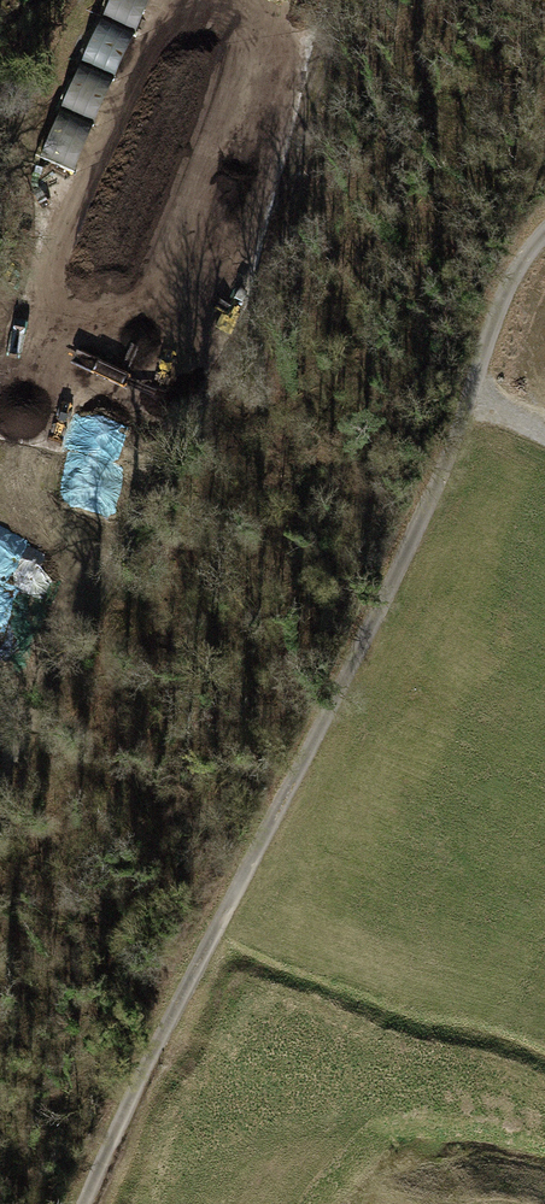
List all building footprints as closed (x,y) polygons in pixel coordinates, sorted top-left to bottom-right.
[(160,0),(114,0),(108,17),(149,32),(160,0)] [(65,99),(99,117),(141,35),(107,18),(65,99)]
